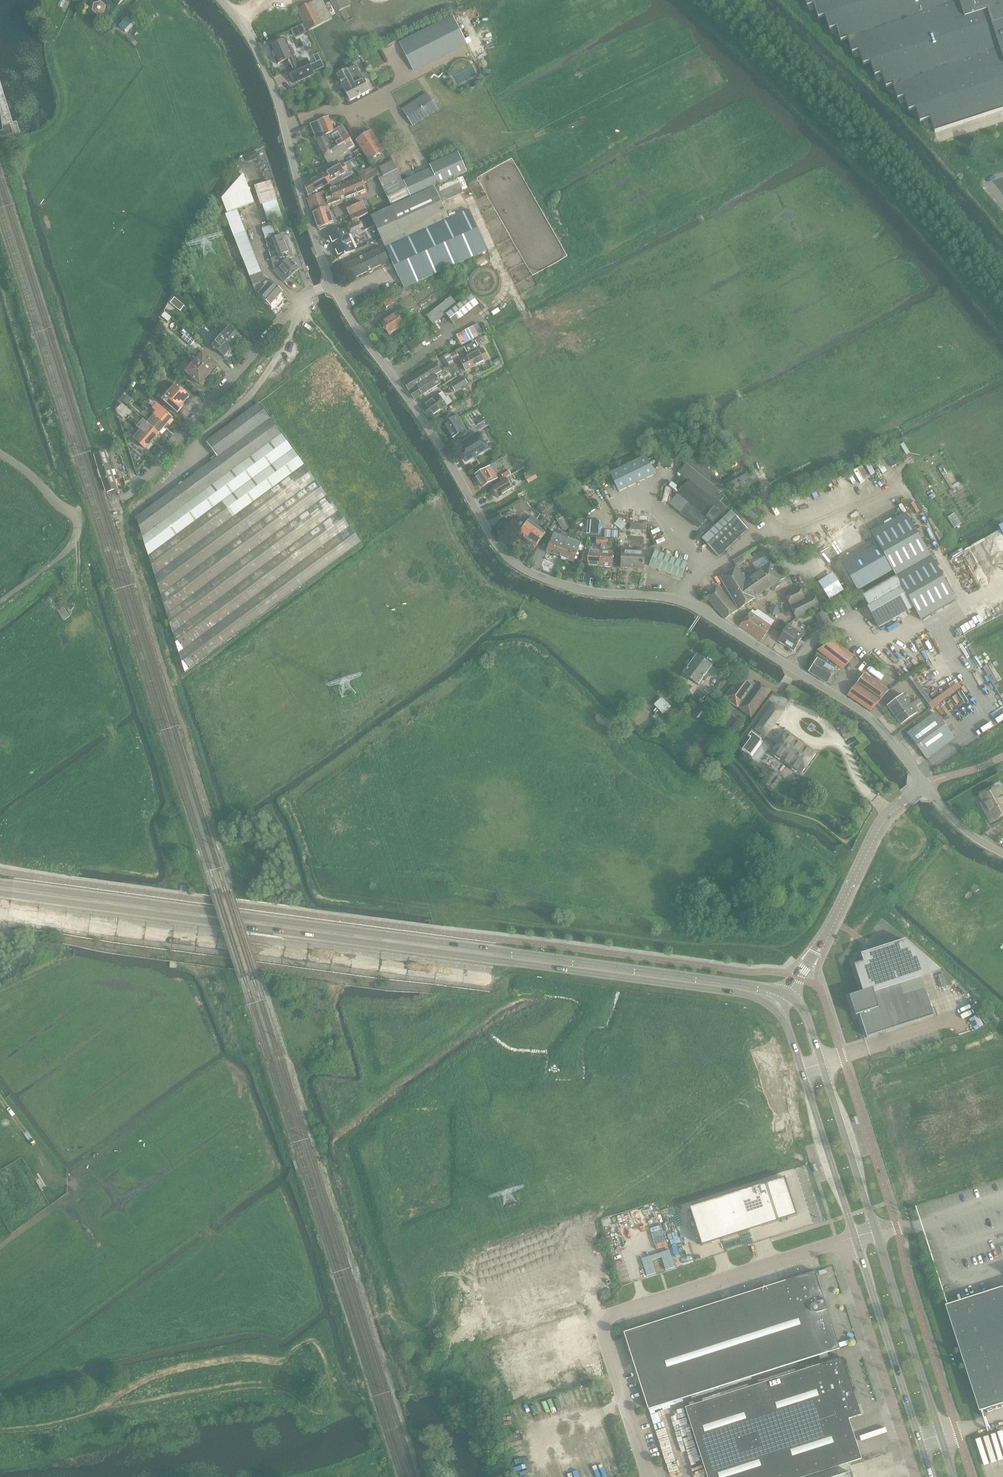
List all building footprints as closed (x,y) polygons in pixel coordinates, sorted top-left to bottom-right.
[(307,32),(332,19),(322,0),(318,0),(296,11),(307,32)] [(348,0),(330,0),(337,14),(351,7),(348,0)] [(984,12),(980,0),(805,0),(808,7),(814,5),(818,19),(825,17),(830,30),(836,28),(841,42),(848,40),(852,54),(859,51),(864,65),(871,63),(875,76),(882,74),(886,88),(893,86),(898,100),(905,97),(909,111),(916,109),(920,123),(931,119),(935,133),(1002,111),(1002,6),(984,12)] [(107,13),(106,2),(95,3),(96,14),(107,13)] [(399,43),(414,72),(467,46),(452,16),(399,43)] [(128,32),(136,24),(129,17),(120,25),(128,32)] [(297,64),(294,58),(295,57),(296,55),(296,53),(294,50),(293,49),(292,48),(291,48),(289,49),(285,40),(269,47),(278,66),(289,60),(292,66),(287,68),(294,84),(314,75),(307,59),(297,64)] [(479,73),(479,70),(479,68),(478,65),(476,62),(474,59),(472,57),(469,56),(464,55),(461,55),(458,55),(455,57),(452,59),(450,61),(449,64),(448,67),(447,70),(447,74),(448,76),(450,80),(452,82),(455,84),(457,85),(461,86),(462,86),(465,86),(468,85),(471,84),(474,82),(476,80),(478,76),(479,73)] [(337,76),(350,102),(370,91),(364,80),(357,66),(348,71),(337,76)] [(413,127),(438,110),(427,93),(402,110),(413,127)] [(342,140),(349,151),(355,147),(346,133),(347,133),(343,126),(335,131),(329,118),(318,122),(325,136),(331,147),(342,140)] [(325,136),(318,122),(310,125),(317,140),(316,141),(328,164),(349,151),(342,140),(331,147),(325,136)] [(356,142),(369,162),(385,152),(372,132),(356,142)] [(249,161),(260,157),(257,150),(246,155),(249,161)] [(377,177),(383,189),(402,180),(393,162),(379,168),(375,170),(379,175),(377,177)] [(324,175),(329,186),(330,188),(353,175),(349,168),(347,169),(344,164),(324,175)] [(364,172),(366,175),(375,170),(373,167),(364,172)] [(361,178),(364,184),(377,177),(379,175),(375,170),(366,175),(361,178)] [(222,200),(227,214),(255,205),(244,175),(222,200)] [(329,186),(324,175),(304,186),(308,197),(329,186)] [(351,182),(356,196),(367,192),(364,184),(361,178),(351,182)] [(402,180),(383,189),(392,207),(411,198),(402,180)] [(341,186),(347,200),(356,196),(351,182),(341,186)] [(258,187),(269,222),(282,218),(270,183),(258,187)] [(329,208),(330,211),(333,210),(333,208),(342,205),(342,202),(347,200),(341,186),(324,193),(329,208)] [(371,217),(376,227),(404,289),(487,251),(468,209),(449,218),(435,188),(371,217)] [(307,200),(312,214),(329,208),(324,193),(307,200)] [(367,219),(365,216),(368,215),(363,203),(347,210),(354,226),(360,223),(367,219)] [(329,208),(312,214),(317,230),(318,229),(319,231),(325,228),(325,227),(334,223),(330,211),(329,208)] [(229,224),(247,270),(259,265),(238,212),(228,216),(231,223),(229,224)] [(367,219),(360,223),(361,223),(363,227),(365,231),(376,227),(371,217),(367,219)] [(261,229),(265,241),(275,237),(271,225),(261,229)] [(329,237),(339,259),(355,251),(348,236),(350,235),(347,229),(329,237)] [(289,280),(299,270),(291,260),(293,259),(284,235),(272,240),(278,254),(279,253),(280,257),(271,260),(275,271),(274,272),(284,284),(289,280)] [(386,267),(391,265),(383,248),(345,266),(352,280),(367,274),(369,275),(372,273),(373,271),(385,265),(386,267)] [(259,265),(247,270),(253,286),(265,282),(259,265)] [(258,294),(270,305),(279,295),(283,292),(271,281),(258,294)] [(446,315),(454,325),(479,305),(472,295),(446,315)] [(388,307),(395,303),(391,297),(384,301),(388,307)] [(452,297),(427,317),(433,325),(458,305),(452,297)] [(251,299),(236,314),(252,329),(267,314),(251,299)] [(381,323),(389,335),(405,326),(397,313),(381,323)] [(478,324),(456,336),(462,346),(483,334),(478,324)] [(221,337),(234,349),(239,344),(238,343),(242,339),(229,327),(221,337)] [(405,332),(410,340),(417,335),(412,328),(405,332)] [(234,349),(221,337),(212,347),(225,358),(229,353),(230,354),(234,349)] [(461,360),(466,371),(489,360),(483,349),(475,353),(473,350),(479,347),(476,341),(465,347),(470,356),(461,360)] [(195,364),(209,376),(213,372),(214,373),(218,368),(217,367),(218,366),(203,354),(195,364)] [(452,360),(445,364),(448,370),(451,368),(456,365),(452,360)] [(426,370),(431,379),(436,376),(446,370),(440,362),(437,364),(437,363),(426,370)] [(209,376),(195,364),(186,373),(201,385),(202,384),(203,385),(207,381),(206,380),(209,376)] [(456,365),(451,368),(455,375),(460,372),(456,365)] [(415,376),(421,386),(431,379),(426,370),(415,376)] [(404,383),(410,393),(421,386),(415,376),(404,383)] [(436,376),(431,379),(421,386),(410,393),(415,400),(441,384),(436,376)] [(463,377),(455,382),(460,389),(468,384),(463,377)] [(183,406),(190,398),(176,385),(170,391),(168,389),(160,398),(162,400),(178,414),(184,407),(183,406)] [(421,408),(429,419),(452,402),(448,397),(446,398),(443,393),(421,408)] [(128,397),(123,402),(128,406),(132,401),(128,397)] [(119,408),(127,415),(131,411),(123,404),(121,405),(120,404),(118,406),(120,407),(119,408)] [(137,518),(186,673),(362,543),(259,404),(206,442),(218,458),(137,518)] [(150,413),(166,427),(173,419),(157,405),(150,413)] [(127,415),(119,408),(117,410),(118,414),(124,419),(127,415)] [(148,423),(160,434),(166,427),(150,413),(147,417),(151,420),(148,423)] [(442,420),(452,438),(461,433),(462,435),(467,431),(458,415),(453,418),(450,414),(442,420)] [(137,429),(152,442),(160,434),(148,423),(145,426),(142,424),(137,429)] [(152,442),(137,429),(134,433),(137,435),(134,439),(138,443),(137,444),(138,445),(140,447),(141,447),(142,446),(146,449),(152,442)] [(479,434),(458,447),(465,459),(467,462),(488,449),(479,434)] [(99,471),(100,474),(112,471),(106,452),(95,456),(100,471),(99,471)] [(619,492),(654,473),(645,455),(609,474),(619,492)] [(475,476),(483,488),(498,479),(496,474),(499,473),(497,470),(506,464),(503,459),(475,476)] [(717,526),(731,512),(724,506),(727,502),(719,495),(724,487),(690,460),(680,472),(679,474),(682,476),(675,485),(682,490),(679,495),(691,505),(683,515),(699,528),(707,518),(717,526)] [(509,472),(502,476),(505,480),(512,476),(509,472)] [(538,479),(534,473),(526,478),(530,484),(538,479)] [(492,488),(499,499),(513,490),(507,479),(492,488)] [(744,515),(756,524),(765,513),(753,504),(744,515)] [(539,506),(535,511),(541,515),(545,510),(539,506)] [(731,512),(717,526),(702,540),(719,557),(748,530),(731,512)] [(896,577),(931,557),(906,514),(871,533),(896,577)] [(566,516),(558,521),(565,531),(572,526),(566,516)] [(519,535),(528,541),(540,524),(532,517),(528,523),(521,518),(514,528),(521,533),(519,535)] [(620,519),(615,525),(621,530),(626,524),(620,519)] [(588,521),(587,534),(599,535),(600,522),(588,521)] [(540,524),(528,541),(536,547),(546,534),(540,530),(543,525),(540,524)] [(833,574),(819,583),(830,600),(876,570),(851,530),(837,539),(834,535),(827,540),(829,544),(818,551),(833,574)] [(547,552),(561,557),(567,541),(560,538),(561,536),(554,534),(547,552)] [(602,538),(602,545),(601,552),(600,567),(613,568),(613,553),(607,552),(608,538),(602,538)] [(567,541),(561,557),(574,563),(582,545),(568,539),(567,541)] [(622,568),(630,569),(630,568),(644,569),(645,551),(623,550),(622,568)] [(588,566),(600,567),(601,552),(589,551),(589,553),(584,552),(583,557),(583,561),(588,562),(588,566)] [(650,567),(682,579),(688,564),(656,551),(650,567)] [(778,563),(772,567),(766,557),(753,564),(756,569),(753,571),(755,574),(747,579),(746,577),(750,574),(751,570),(742,556),(733,562),(736,568),(720,578),(739,610),(774,587),(776,588),(780,586),(779,583),(786,578),(778,563)] [(931,557),(896,577),(898,581),(864,601),(879,628),(913,608),(921,621),(955,601),(931,557)] [(706,598),(725,620),(738,611),(719,587),(706,598)] [(785,594),(796,618),(820,607),(814,595),(805,600),(800,587),(785,594)] [(823,605),(828,614),(833,611),(828,602),(823,605)] [(818,614),(822,626),(829,623),(825,612),(818,614)] [(740,626),(761,641),(771,626),(751,613),(740,626)] [(778,641),(794,652),(804,635),(788,625),(778,641)] [(818,650),(843,670),(853,656),(834,642),(818,650)] [(694,683),(698,686),(713,665),(697,654),(682,674),(687,678),(694,683)] [(810,673),(827,683),(837,667),(831,663),(829,666),(826,664),(829,661),(818,654),(814,660),(817,661),(810,673)] [(738,708),(751,718),(771,691),(757,682),(755,684),(753,682),(751,680),(750,680),(743,674),(724,698),(738,708)] [(860,704),(871,712),(889,691),(864,674),(847,696),(848,696),(860,704)] [(959,682),(930,704),(934,709),(962,687),(959,682)] [(888,707),(901,725),(917,713),(904,695),(888,707)] [(661,700),(655,705),(664,714),(670,709),(661,700)] [(781,709),(771,702),(753,727),(763,734),(781,709)] [(919,752),(926,761),(938,751),(954,739),(935,713),(907,733),(919,750),(919,752)] [(736,732),(743,722),(739,719),(732,729),(736,732)] [(814,752),(784,730),(769,751),(772,753),(773,755),(777,758),(778,758),(789,765),(789,767),(794,770),(796,770),(799,772),(814,752)] [(997,787),(980,796),(984,803),(986,802),(995,820),(1002,816),(1002,797),(997,787)] [(860,1015),(867,1037),(934,1016),(921,977),(941,971),(907,940),(861,955),(863,963),(854,966),(863,992),(862,993),(862,992),(849,996),(855,1014),(856,1016),(860,1015)] [(785,1178),(690,1208),(702,1246),(797,1216),(785,1178)] [(670,1250),(642,1259),(647,1276),(656,1273),(652,1261),(662,1258),(666,1270),(675,1267),(670,1250)] [(624,1333),(649,1410),(840,1349),(815,1272),(624,1333)] [(981,1411),(1002,1404),(1002,1287),(947,1305),(963,1355),(961,1355),(964,1362),(965,1361),(981,1411)] [(843,1358),(685,1408),(707,1476),(807,1476),(862,1460),(849,1419),(861,1415),(843,1358)]
